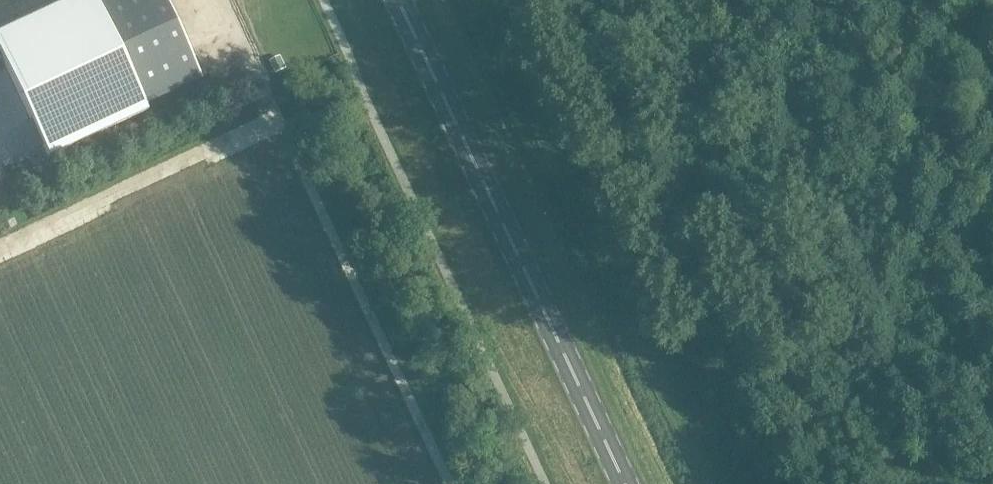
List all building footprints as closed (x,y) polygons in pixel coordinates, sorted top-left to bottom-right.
[(0,38),(0,55),(48,158),(147,112),(138,93),(141,91),(126,59),(122,60),(96,4),(94,0),(80,0),(1,37),(0,38)] [(99,1),(126,59),(141,91),(147,103),(200,78),(164,0),(99,0),(99,1)] [(278,57),(268,62),(274,75),(284,71),(278,57)]
